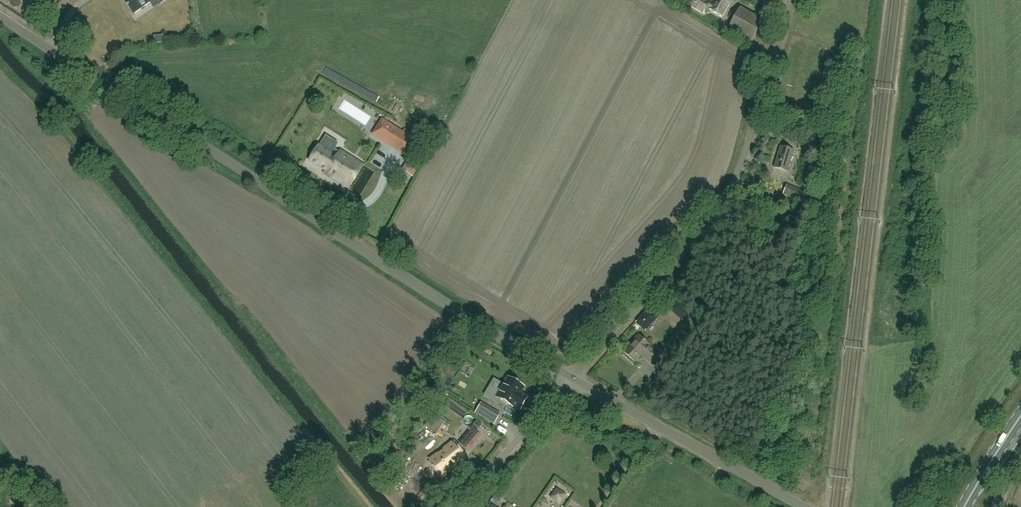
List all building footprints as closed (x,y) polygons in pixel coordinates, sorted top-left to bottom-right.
[(133,14),(153,0),(123,0),(133,14)] [(713,4),(710,2),(710,1),(708,0),(690,0),(688,4),(703,12),(707,6),(710,8),(710,9),(721,16),(731,0),(715,0),(713,4)] [(737,4),(727,23),(748,34),(758,14),(737,4)] [(405,155),(413,141),(381,121),(372,135),(405,155)] [(373,156),(382,145),(373,138),(365,149),(373,156)] [(349,188),(350,185),(363,164),(341,150),(337,157),(319,145),(309,160),(325,170),(324,172),(329,176),(330,175),(333,177),(333,178),(349,188)] [(794,150),(780,146),(774,167),(787,171),(794,150)] [(810,207),(814,196),(787,184),(783,195),(810,207)] [(669,309),(683,321),(691,312),(677,300),(669,309)] [(656,319),(647,310),(636,322),(645,331),(656,319)] [(623,351),(635,362),(641,355),(652,365),(661,355),(650,345),(638,334),(623,351)] [(494,388),(488,398),(498,403),(500,399),(512,406),(513,404),(519,408),(522,403),(521,402),(524,396),(520,393),(523,387),(508,378),(504,385),(501,383),(497,390),(494,388)] [(478,408),(475,412),(494,424),(500,415),(487,408),(485,412),(478,408)] [(477,420),(462,438),(458,442),(468,450),(481,435),(476,431),(482,424),(477,420)] [(444,449),(445,451),(439,456),(438,454),(430,460),(443,477),(451,471),(450,470),(456,465),(457,466),(465,460),(452,443),(444,449)]
